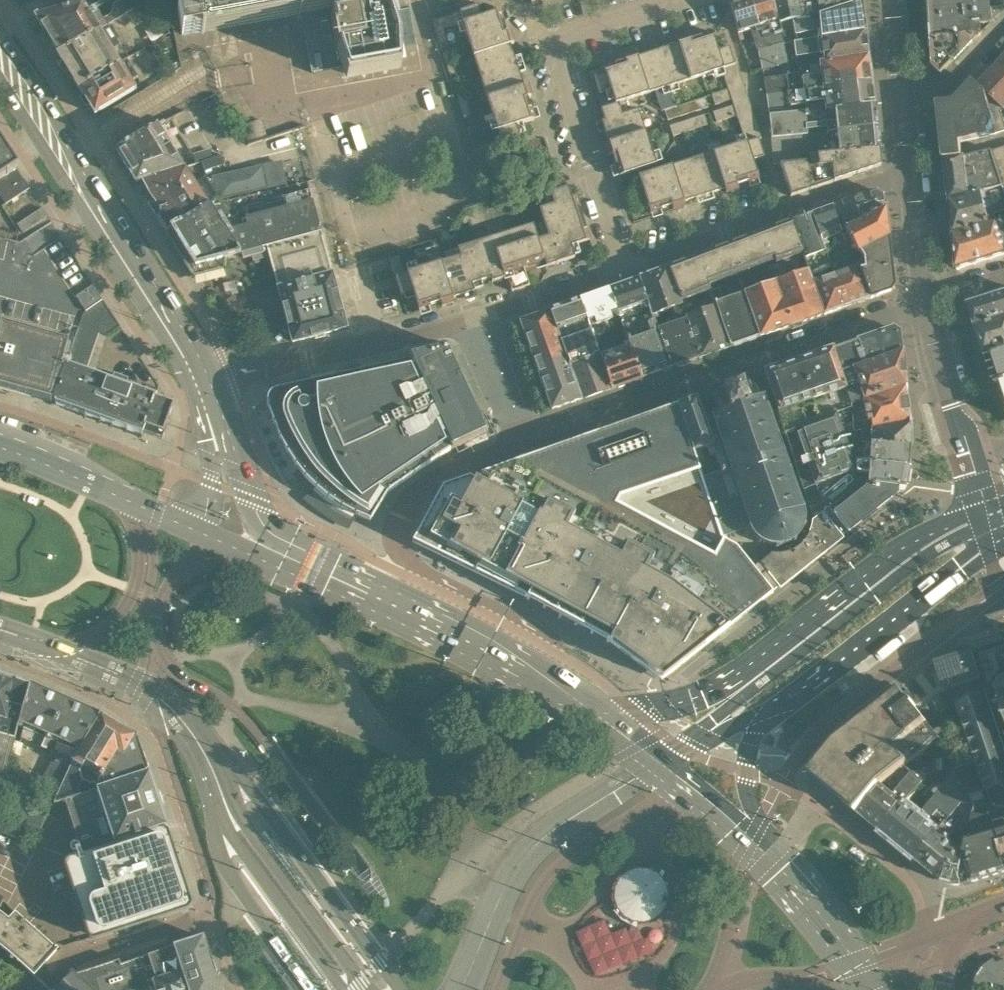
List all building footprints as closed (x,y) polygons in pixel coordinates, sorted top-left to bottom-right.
[(49,38),(58,54),(107,24),(148,0),(119,0),(113,4),(111,14),(103,18),(97,8),(90,12),(83,1),(62,7),(35,16),(49,38)] [(399,56),(403,56),(393,0),(195,0),(196,5),(177,9),(182,35),(201,31),(201,32),(301,14),(311,73),(342,67),(346,80),(400,70),(399,56)] [(764,48),(750,0),(728,0),(738,33),(750,29),(757,51),(758,50),(764,48)] [(777,22),(771,0),(750,0),(764,48),(783,42),(777,22)] [(800,19),(797,0),(771,0),(777,22),(784,21),(785,24),(800,19)] [(800,19),(860,3),(859,0),(797,0),(800,19)] [(932,18),(993,14),(993,10),(1003,0),(931,0),(932,18)] [(933,39),(982,32),(1003,8),(1003,0),(993,10),(993,14),(932,18),(933,39)] [(790,43),(793,42),(822,39),(822,38),(863,31),(860,3),(800,19),(785,24),(790,43)] [(458,12),(462,23),(473,57),(510,45),(514,44),(510,32),(506,33),(499,11),(481,17),(477,6),(458,12)] [(456,25),(462,23),(458,12),(452,14),(456,25)] [(452,14),(446,16),(449,27),(456,25),(452,14)] [(446,16),(439,18),(443,29),(449,27),(446,16)] [(432,20),(436,32),(443,29),(439,18),(432,20)] [(777,22),(783,42),(783,44),(790,43),(785,24),(784,21),(777,22)] [(107,24),(58,54),(79,88),(127,58),(107,24)] [(443,29),(436,32),(439,43),(446,41),(443,29)] [(867,57),(863,31),(822,38),(822,39),(793,42),(797,67),(867,57)] [(678,43),(657,49),(669,86),(690,79),(722,69),(735,65),(734,63),(729,46),(717,50),(712,32),(690,39),(689,35),(677,39),(678,43)] [(943,74),(982,32),(933,39),(935,67),(943,74)] [(172,47),(170,37),(159,39),(161,50),(172,47)] [(758,50),(762,68),(787,61),(783,44),(783,42),(764,48),(758,50)] [(510,45),(473,57),(480,77),(516,65),(510,45)] [(605,73),(594,76),(599,94),(611,91),(615,103),(619,102),(649,93),(655,90),(661,108),(664,110),(676,106),(669,86),(657,49),(637,56),(636,52),(624,56),(625,60),(603,67),(605,73)] [(442,53),(446,65),(453,62),(450,51),(442,53)] [(867,57),(797,67),(797,71),(819,68),(820,75),(802,78),(802,73),(764,78),(766,96),(809,91),(870,81),(867,57)] [(993,69),(1003,80),(1003,57),(993,69)] [(127,58),(79,88),(94,114),(136,89),(130,80),(138,76),(127,58)] [(457,74),(453,62),(446,65),(450,76),(457,74)] [(728,89),(712,95),(715,104),(731,99),(747,94),(745,90),(744,85),(737,63),(734,63),(735,65),(722,69),(728,89)] [(486,98),(523,86),(516,65),(480,77),(486,98)] [(979,84),(987,93),(1003,109),(1003,80),(993,69),(979,84)] [(873,104),(870,81),(809,91),(766,96),(768,111),(788,108),(790,105),(805,103),(823,100),(825,111),(834,110),(873,104)] [(992,114),(987,93),(979,84),(975,81),(956,102),(939,103),(945,158),(963,156),(961,142),(997,134),(996,133),(994,124),(992,114)] [(527,85),(523,86),(486,98),(497,131),(500,143),(519,137),(516,125),(534,120),(527,98),(531,97),(527,85)] [(987,93),(992,114),(1002,111),(1003,109),(987,93)] [(456,96),(460,107),(467,105),(463,94),(456,96)] [(705,97),(691,101),(694,111),(708,107),(705,97)] [(733,105),(713,111),(716,121),(737,115),(745,141),(758,137),(758,139),(761,138),(749,100),(733,105)] [(691,101),(678,105),(681,115),(694,111),(691,101)] [(615,103),(601,108),(604,119),(601,120),(608,142),(605,143),(608,155),(612,154),(619,175),(655,163),(645,130),(638,108),(622,113),(619,102),(615,103)] [(807,111),(769,115),(771,139),(832,133),(839,131),(876,127),(873,104),(834,110),(835,122),(806,124),(805,116),(807,116),(807,111)] [(471,116),(467,105),(460,107),(464,119),(471,116)] [(676,106),(664,110),(668,120),(681,115),(678,105),(676,106)] [(994,124),(1003,121),(1003,119),(1002,111),(992,114),(994,124)] [(688,119),(691,130),(707,125),(704,114),(688,119)] [(691,130),(688,119),(669,125),(673,136),(691,130)] [(994,124),(996,133),(1003,131),(1003,121),(994,124)] [(141,181),(184,167),(157,123),(116,149),(136,182),(141,181)] [(467,129),(470,140),(477,138),(474,126),(467,129)] [(832,133),(771,139),(774,164),(779,164),(811,161),(810,158),(830,155),(830,151),(838,150),(839,154),(878,150),(876,127),(839,131),(832,133)] [(494,145),(500,143),(497,131),(490,133),(494,145)] [(490,133),(484,135),(487,147),(494,145),(490,133)] [(481,149),(487,147),(484,135),(477,138),(481,149)] [(712,152),(692,158),(704,195),(724,188),(725,192),(738,188),(737,184),(759,177),(753,159),(764,156),(758,139),(758,137),(745,141),(712,152)] [(481,149),(477,138),(470,140),(474,151),(481,149)] [(5,204),(29,188),(23,179),(22,180),(16,170),(17,169),(0,144),(0,196),(5,204)] [(1003,187),(1003,189),(1003,146),(992,150),(992,151),(1003,187)] [(209,148),(193,153),(195,162),(212,157),(209,148)] [(811,161),(779,164),(789,196),(875,168),(879,162),(878,150),(839,154),(838,150),(830,151),(830,155),(810,158),(811,161)] [(945,158),(950,202),(1003,187),(992,151),(967,157),(967,156),(963,156),(945,158)] [(204,170),(224,164),(221,155),(201,161),(204,170)] [(642,188),(631,192),(636,210),(648,206),(649,212),(671,205),(673,209),(685,205),(684,201),(704,195),(692,158),(672,165),(657,169),(638,175),(642,188)] [(185,166),(184,167),(141,181),(153,198),(147,202),(166,232),(209,204),(219,198),(218,197),(276,185),(272,165),(212,178),(212,179),(208,180),(206,177),(196,183),(185,166)] [(487,210),(485,203),(485,202),(466,208),(460,215),(463,224),(470,222),(473,230),(484,226),(488,238),(457,248),(460,256),(407,273),(404,274),(395,277),(401,295),(412,292),(418,310),(440,303),(441,306),(453,302),(452,299),(474,292),(471,284),(490,278),(492,282),(504,278),(507,280),(507,279),(525,273),(545,267),(574,257),(570,246),(589,240),(576,197),(571,198),(568,187),(549,193),(553,204),(539,209),(547,236),(538,239),(533,224),(528,226),(526,219),(509,224),(503,204),(487,210)] [(1003,187),(950,202),(954,237),(999,223),(997,217),(1003,215),(1003,189),(1003,187)] [(246,221),(234,224),(228,200),(209,204),(166,232),(193,276),(225,267),(225,257),(240,253),(242,259),(251,257),(253,262),(270,257),(267,246),(294,239),(321,232),(309,190),(282,197),(283,200),(263,205),(263,202),(246,206),(246,209),(246,210),(248,217),(245,218),(246,221)] [(876,191),(873,192),(831,207),(840,233),(884,209),(882,195),(876,191)] [(842,241),(840,233),(831,207),(811,214),(822,248),(842,241)] [(48,216),(42,208),(17,225),(23,233),(48,216)] [(854,257),(888,239),(884,209),(840,233),(842,241),(822,248),(830,270),(832,269),(854,257)] [(830,270),(822,248),(811,214),(791,221),(802,253),(801,253),(807,269),(811,280),(830,270)] [(997,217),(999,223),(954,237),(958,270),(1003,255),(1003,215),(997,217)] [(85,311),(75,296),(92,285),(61,236),(51,221),(20,242),(0,237),(0,323),(68,342),(72,343),(83,313),(85,311)] [(802,253),(791,221),(757,234),(767,262),(774,260),(775,263),(801,253),(802,253)] [(270,257),(274,276),(275,277),(278,289),(332,275),(327,255),(321,232),(294,239),(267,246),(270,257)] [(767,262),(757,234),(726,245),(736,274),(767,262)] [(862,280),(891,268),(888,239),(854,257),(862,280)] [(425,247),(428,255),(439,251),(437,244),(425,247)] [(726,245),(698,256),(708,284),(736,274),(726,245)] [(416,258),(428,255),(425,247),(414,251),(416,258)] [(389,259),(392,268),(401,265),(398,256),(389,259)] [(708,284),(698,256),(668,267),(680,301),(709,290),(707,285),(708,284)] [(832,269),(846,307),(868,299),(862,280),(854,257),(832,269)] [(392,268),(395,277),(404,274),(401,265),(392,268)] [(680,301),(668,267),(637,278),(653,319),(657,318),(656,314),(673,308),(672,308),(681,305),(680,301)] [(862,280),(868,299),(889,292),(893,286),(891,268),(862,280)] [(773,281),(789,327),(823,315),(811,280),(807,269),(773,281)] [(811,280),(823,315),(846,307),(832,269),(830,270),(811,280)] [(529,285),(525,273),(507,279),(507,280),(511,292),(529,285)] [(278,289),(291,339),(292,342),(346,327),(336,291),(332,275),(278,289)] [(653,319),(637,278),(608,289),(640,378),(671,367),(662,342),(653,319)] [(743,293),(758,337),(789,327),(773,281),(743,292),(743,293)] [(102,300),(92,285),(75,296),(85,311),(102,300)] [(640,378),(608,289),(579,299),(609,389),(640,378)] [(1003,316),(1003,292),(970,303),(977,325),(1003,316)] [(714,303),(715,306),(729,347),(758,337),(743,293),(714,303)] [(609,389),(579,299),(549,310),(579,399),(609,389)] [(120,327),(102,300),(85,311),(83,313),(72,343),(67,360),(87,367),(99,333),(106,336),(120,327)] [(662,342),(671,367),(701,357),(686,316),(685,316),(681,305),(672,308),(673,308),(656,314),(657,318),(653,319),(662,342)] [(686,316),(701,357),(729,347),(715,306),(686,316)] [(551,409),(579,399),(549,310),(519,320),(551,409)] [(987,356),(1003,350),(1003,316),(977,325),(987,356)] [(51,402),(53,403),(64,368),(63,369),(61,368),(68,342),(0,323),(0,388),(51,402)] [(892,329),(852,342),(859,368),(900,354),(898,332),(892,329)] [(839,374),(859,368),(852,342),(831,350),(839,374)] [(355,515),(370,520),(387,492),(449,450),(450,450),(487,433),(447,346),(407,355),(409,360),(337,376),(334,370),(309,375),(309,382),(278,389),(274,390),(271,391),(269,393),(268,395),(267,398),(267,401),(267,404),(272,420),(277,432),(287,453),(295,466),(303,476),(305,478),(315,488),(313,492),(325,502),(336,510),(337,509),(339,506),(341,508),(355,515)] [(900,354),(859,368),(839,374),(831,350),(763,373),(762,374),(763,376),(763,375),(777,413),(778,413),(784,431),(783,431),(803,489),(814,485),(818,497),(857,487),(854,472),(853,467),(852,445),(851,434),(850,407),(904,389),(900,354)] [(987,356),(996,383),(1002,380),(1003,380),(1003,350),(987,356)] [(66,369),(64,368),(53,403),(56,404),(55,405),(141,435),(143,429),(162,436),(166,425),(173,406),(154,399),(158,389),(143,383),(139,394),(125,389),(127,384),(114,380),(112,384),(66,368),(66,369)] [(719,392),(710,395),(716,412),(710,414),(733,480),(749,526),(750,528),(752,533),(755,536),(761,541),(768,545),(775,546),(778,546),(785,544),(789,543),(795,539),(798,536),(800,533),(803,526),(804,521),(804,515),(803,508),(762,391),(758,392),(759,396),(758,396),(753,381),(744,384),(743,382),(740,383),(740,381),(736,382),(737,385),(725,389),(724,386),(720,387),(721,390),(719,391),(719,392)] [(850,407),(851,434),(908,425),(908,421),(904,389),(850,407)] [(771,593),(740,555),(751,547),(739,533),(735,536),(733,533),(748,528),(749,529),(750,528),(749,526),(733,480),(710,414),(716,412),(710,395),(486,472),(442,487),(415,536),(412,542),(526,598),(608,643),(661,681),(771,593)] [(851,434),(852,445),(873,446),(909,450),(909,447),(908,425),(851,434)] [(906,470),(909,450),(873,446),(852,445),(853,467),(866,467),(906,470)] [(904,489),(906,470),(866,467),(853,467),(854,472),(857,487),(901,489),(904,489)] [(805,493),(818,497),(814,485),(803,489),(805,493)] [(857,487),(818,497),(845,533),(846,532),(847,532),(901,489),(857,487)] [(810,527),(808,532),(823,550),(845,533),(818,497),(805,493),(810,509),(811,511),(811,516),(811,520),(810,527)] [(756,554),(751,547),(740,555),(771,593),(773,592),(772,591),(777,587),(823,550),(808,532),(806,537),(803,540),(800,543),(795,548),(791,550),(784,552),(776,553),(769,552),(765,551),(761,550),(756,554)] [(986,617),(988,624),(991,623),(993,629),(957,640),(960,648),(963,647),(964,652),(935,661),(944,690),(981,678),(973,651),(1003,641),(1003,611),(986,617)] [(980,654),(990,685),(992,688),(993,692),(987,694),(1003,743),(1003,646),(980,654)] [(4,778),(18,726),(28,685),(28,684),(0,675),(0,794),(4,778)] [(35,795),(54,803),(53,802),(72,762),(77,750),(98,715),(90,711),(37,688),(37,689),(28,685),(18,726),(22,728),(20,739),(62,757),(58,764),(51,761),(35,795)] [(913,702),(902,689),(837,739),(810,773),(858,813),(859,812),(882,784),(941,737),(928,722),(915,705),(916,705),(913,701),(913,702)] [(950,708),(938,694),(931,699),(943,714),(950,708)] [(987,694),(957,704),(977,762),(987,789),(988,789),(1003,783),(1003,743),(987,694)] [(98,787),(99,787),(97,782),(117,750),(123,754),(134,735),(99,714),(98,715),(77,750),(72,762),(53,802),(54,803),(66,800),(80,795),(78,789),(82,780),(89,785),(96,783),(98,787)] [(148,772),(136,737),(134,735),(123,754),(117,750),(97,782),(99,787),(99,788),(148,772)] [(962,803),(975,804),(994,806),(988,789),(987,789),(977,762),(955,770),(956,771),(949,779),(923,812),(908,799),(882,831),(916,860),(947,821),(962,803)] [(99,788),(80,795),(66,800),(83,853),(76,855),(78,861),(72,863),(68,870),(73,884),(79,887),(76,893),(81,907),(86,909),(84,914),(86,922),(94,920),(95,923),(99,925),(103,924),(105,932),(112,930),(115,925),(117,925),(121,927),(135,923),(137,918),(139,917),(144,920),(158,915),(160,910),(162,910),(166,912),(180,908),(186,897),(181,884),(176,881),(176,880),(178,875),(174,861),(169,859),(168,857),(171,852),(166,838),(162,836),(159,828),(166,826),(148,772),(99,788)] [(882,831),(908,799),(924,781),(913,772),(895,794),(882,784),(859,812),(882,831)] [(993,830),(997,806),(994,806),(975,804),(965,852),(962,875),(963,886),(1003,873),(1003,867),(993,830)] [(997,806),(993,830),(1003,867),(1003,807),(997,806)] [(25,828),(37,832),(43,817),(31,813),(25,828)] [(940,878),(962,849),(949,838),(956,829),(947,821),(916,860),(940,878)] [(962,849),(940,878),(945,883),(949,884),(953,885),(959,886),(963,886),(962,875),(965,852),(962,849)] [(617,908),(612,911),(620,920),(631,926),(633,921),(643,922),(653,919),(661,912),(666,903),(667,893),(664,883),(657,875),(648,870),(638,869),(628,872),(620,879),(615,888),(614,898),(617,908)] [(0,915),(0,946),(15,958),(33,975),(55,951),(15,914),(8,921),(0,915)] [(252,937),(291,989),(293,989),(296,988),(256,934),(252,937)] [(56,989),(219,989),(202,937),(174,946),(120,965),(119,960),(72,975),(71,973),(56,989)] [(978,989),(1003,989),(1003,960),(996,963),(989,967),(983,973),(980,981),(978,989)]
